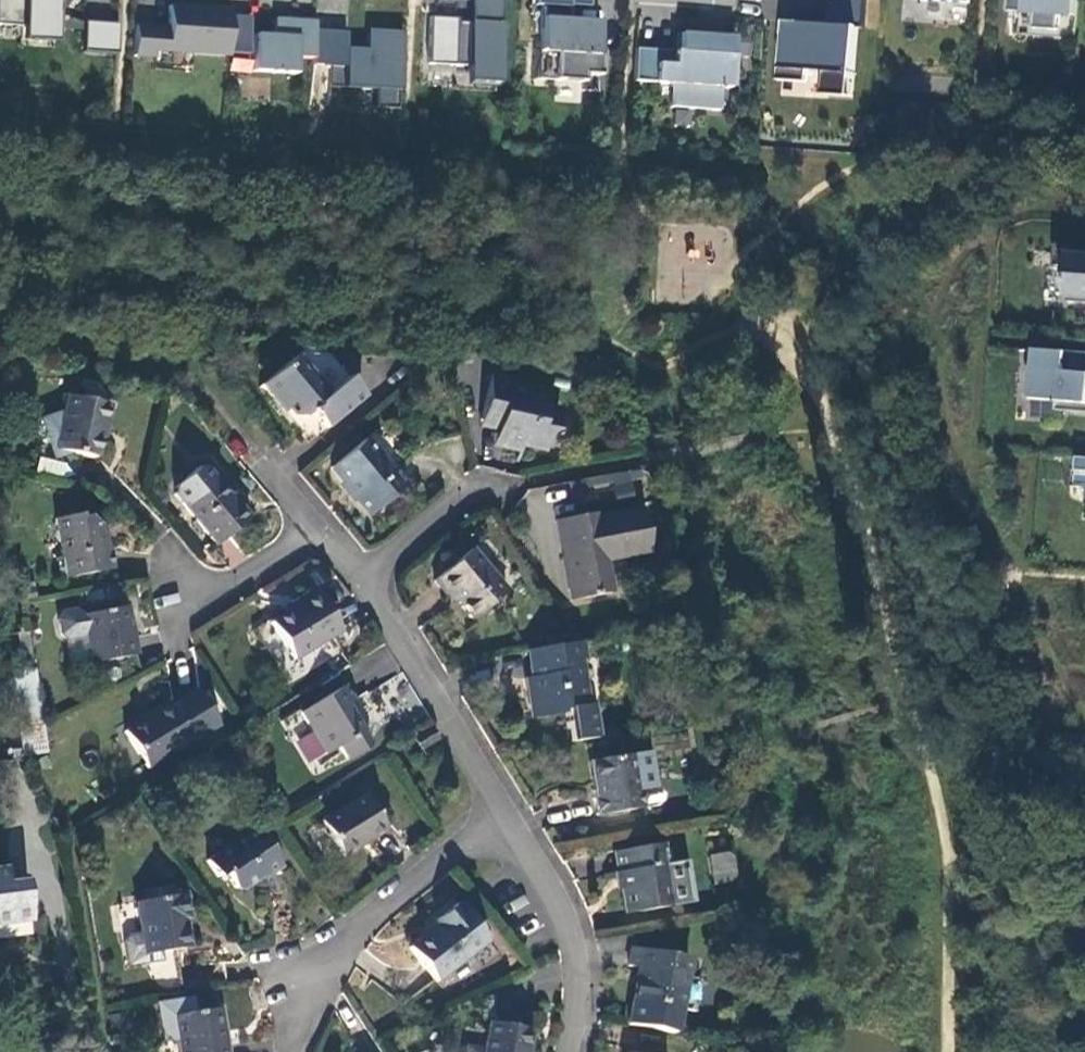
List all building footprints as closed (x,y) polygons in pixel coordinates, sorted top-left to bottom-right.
[(57,0),(0,0),(0,25),(21,26),(55,29),(57,0)] [(501,0),(461,0),(469,0),(467,22),(455,21),(452,65),(465,66),(463,85),(495,87),(501,0)] [(569,0),(534,0),(534,5),(541,5),(536,79),(582,82),(583,74),(599,75),(601,50),(596,50),(598,21),(567,19),(568,5),(569,0)] [(773,79),(793,81),(792,91),(854,95),(860,0),(779,0),(773,79)] [(865,26),(878,26),(878,0),(865,0),(865,26)] [(1008,33),(1076,38),(1078,0),(1011,0),(1008,33)] [(151,51),(189,53),(225,56),(225,54),(226,45),(228,16),(228,10),(167,6),(165,28),(133,26),(130,56),(151,57),(151,51)] [(249,17),(228,16),(226,45),(247,46),(249,17)] [(294,57),(311,59),(314,21),(272,18),(271,35),(253,34),(250,71),(293,74),(294,57)] [(115,50),(116,24),(82,22),(80,48),(115,50)] [(55,29),(21,26),(21,40),(55,42),(55,29)] [(396,109),(401,33),(366,31),(364,51),(344,49),(341,87),(375,89),(374,107),(396,109)] [(677,52),(634,49),(632,82),(670,84),(668,107),(717,111),(718,87),(729,88),(733,37),(679,33),(677,52)] [(247,46),(226,45),(225,54),(246,55),(247,46)] [(189,53),(151,51),(151,57),(150,70),(188,73),(189,53)] [(1058,245),(1056,267),(1070,268),(1067,303),(1084,304),(1084,247),(1058,245)] [(1037,349),(1033,400),(1058,402),(1057,411),(1084,413),(1084,353),(1037,349)] [(310,420),(313,417),(324,430),(362,398),(345,378),(326,394),(295,356),(259,386),(271,400),(274,398),(290,417),(302,419),(306,415),(310,420)] [(544,449),(547,436),(554,431),(558,413),(542,409),(545,393),(507,384),(508,378),(490,374),(480,420),(506,425),(502,446),(520,450),(522,443),(544,449)] [(104,425),(107,405),(65,397),(61,417),(55,450),(95,458),(98,438),(101,425),(104,425)] [(40,424),(53,460),(55,450),(61,417),(40,424)] [(502,446),(506,425),(480,420),(478,428),(495,432),(492,444),(502,446)] [(387,471),(362,441),(329,468),(368,515),(406,484),(391,467),(387,471)] [(194,469),(171,488),(171,496),(213,547),(247,518),(234,503),(232,505),(202,469),(194,469)] [(581,480),(583,500),(632,495),(630,475),(581,480)] [(596,513),(555,521),(570,601),(611,593),(605,560),(647,553),(639,509),(596,517),(596,513)] [(107,550),(102,551),(97,526),(84,516),(76,518),(76,514),(52,519),(59,559),(54,560),(57,580),(111,570),(107,550)] [(470,620),(504,592),(468,549),(431,580),(444,595),(447,592),(470,620)] [(336,632),(310,591),(292,602),(295,606),(283,613),(267,623),(290,660),(336,632)] [(280,609),(283,613),(295,606),(292,602),(280,609)] [(58,635),(64,640),(84,636),(89,664),(133,656),(130,638),(128,638),(122,608),(80,616),(74,611),(59,613),(55,620),(58,635)] [(564,621),(579,643),(597,640),(583,618),(564,621)] [(520,652),(524,678),(518,679),(525,720),(553,716),(558,745),(595,740),(589,706),(584,707),(576,662),(582,661),(579,643),(520,652)] [(22,710),(38,708),(32,669),(7,671),(11,698),(20,697),(22,710)] [(297,714),(322,755),(336,747),(344,761),(365,749),(366,742),(360,732),(361,732),(350,713),(348,714),(343,706),(353,701),(343,685),(297,714)] [(167,708),(164,703),(149,713),(150,715),(139,722),(123,732),(149,775),(192,748),(227,727),(202,686),(167,708)] [(138,719),(139,722),(150,715),(149,713),(138,719)] [(11,758),(27,757),(45,753),(39,719),(18,722),(22,749),(10,751),(11,758)] [(418,751),(435,740),(428,728),(411,739),(418,751)] [(646,753),(587,762),(596,816),(639,809),(636,793),(652,790),(646,753)] [(383,830),(361,795),(318,822),(338,854),(364,838),(366,841),(383,830)] [(252,829),(204,861),(216,878),(223,873),(233,888),(240,889),(260,876),(262,878),(278,867),(252,829)] [(366,841),(364,838),(338,854),(340,857),(366,841)] [(664,866),(660,844),(613,851),(623,914),(665,906),(659,867),(664,866)] [(734,850),(710,854),(715,884),(739,880),(734,850)] [(29,917),(23,883),(5,886),(2,869),(0,869),(0,921),(29,917)] [(135,903),(143,956),(188,950),(183,917),(186,917),(182,896),(135,903)] [(486,942),(459,908),(457,909),(453,905),(433,921),(436,925),(408,948),(435,982),(486,942)] [(627,965),(638,967),(632,1001),(678,1010),(688,958),(630,948),(627,965)] [(218,991),(196,995),(199,1008),(220,1004),(218,991)] [(170,1016),(176,1051),(223,1051),(220,1033),(223,1033),(219,1009),(170,1016)] [(523,1051),(526,1051),(529,1032),(487,1023),(481,1050),(463,1046),(462,1051),(523,1051)]
